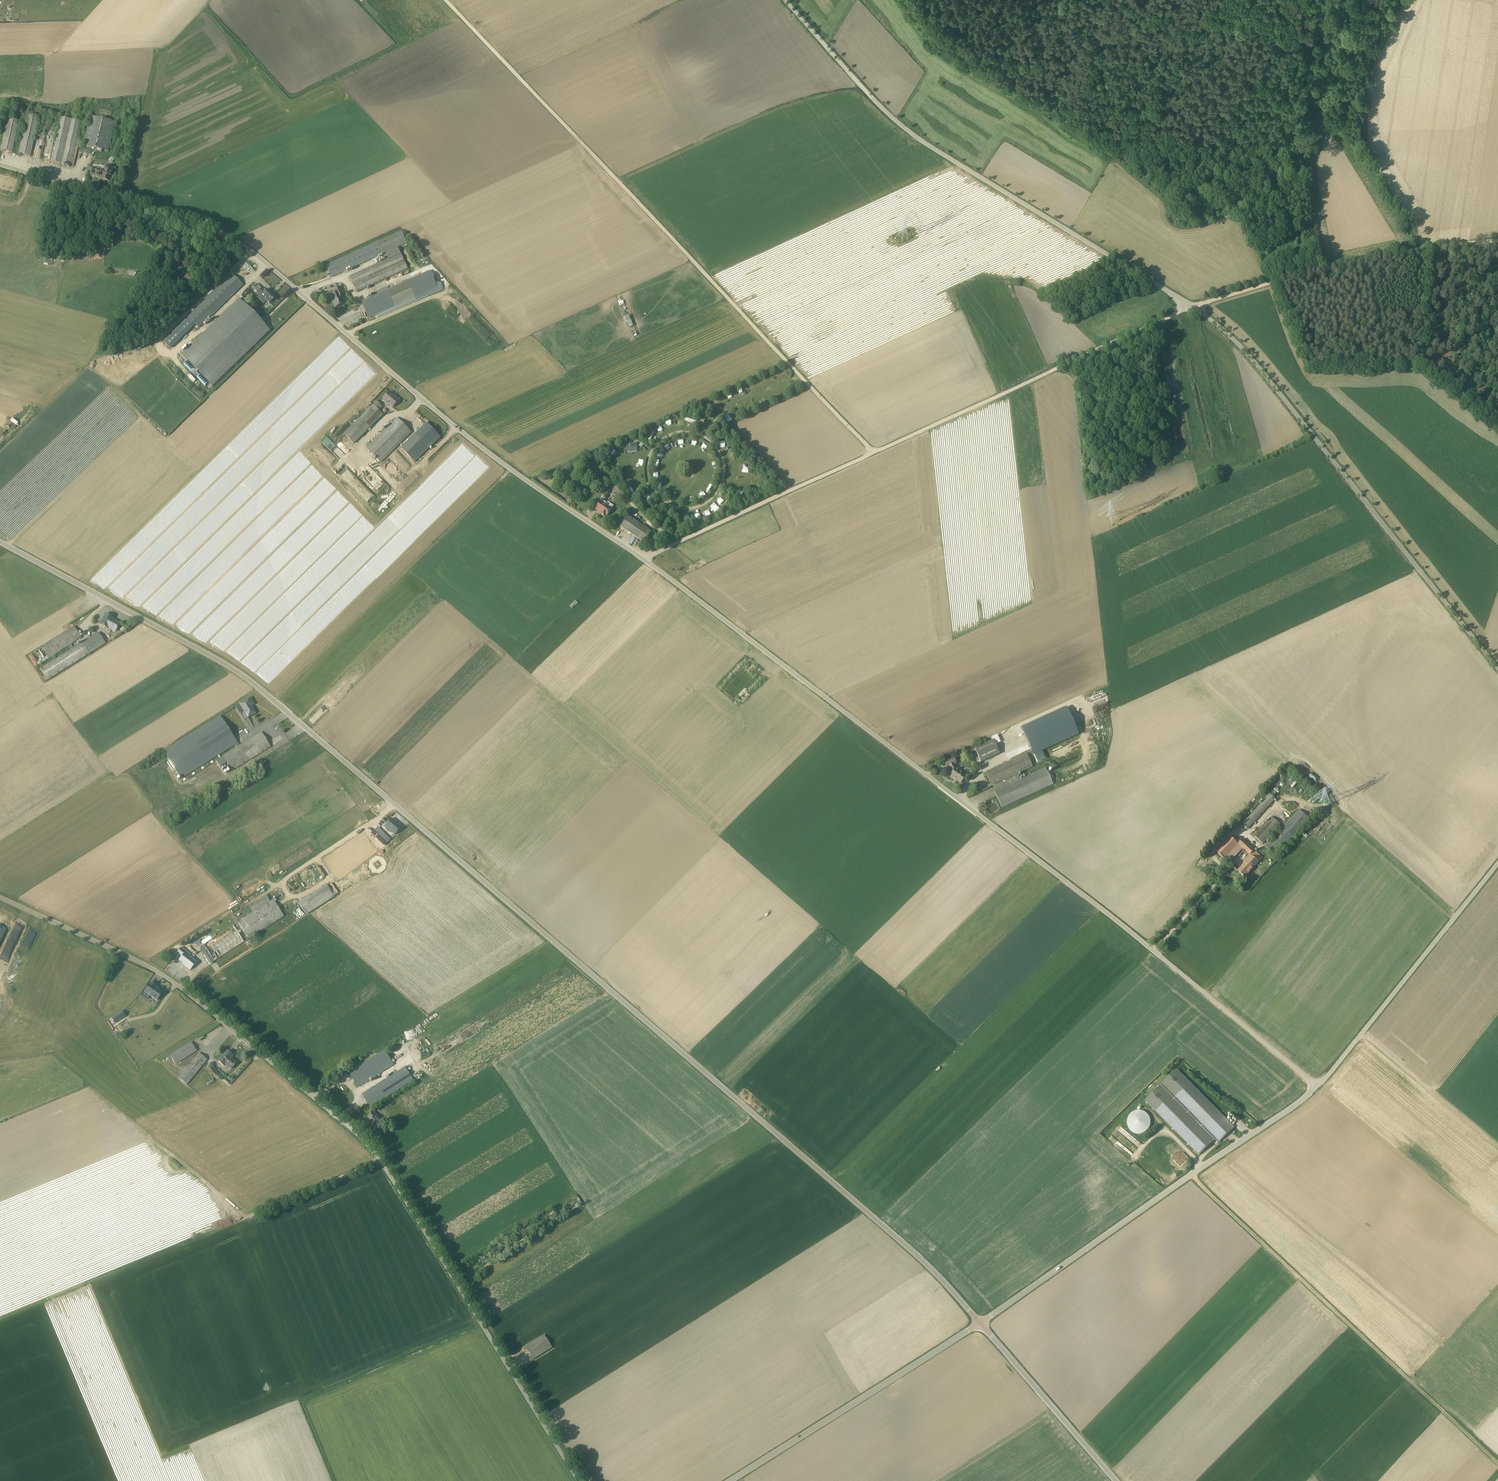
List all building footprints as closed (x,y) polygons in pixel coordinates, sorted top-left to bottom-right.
[(39,116),(28,114),(19,154),(30,156),(39,116)] [(81,121),(61,117),(51,161),(71,166),(81,121)] [(115,122),(91,117),(85,141),(84,146),(108,152),(115,122)] [(19,121),(8,118),(1,150),(12,152),(19,121)] [(105,166),(103,171),(101,178),(101,180),(109,182),(113,168),(105,166)] [(101,178),(103,171),(99,169),(93,168),(91,175),(101,178)] [(408,268),(401,253),(398,247),(407,243),(401,231),(377,242),(304,276),(306,280),(310,279),(313,285),(383,254),(386,260),(350,276),(357,292),(408,268)] [(448,283),(440,266),(388,290),(361,302),(369,318),(395,306),(448,283)] [(194,279),(188,273),(183,278),(189,284),(194,279)] [(243,285),(232,274),(188,317),(184,321),(191,328),(195,325),(198,328),(243,285)] [(339,295),(343,293),(340,286),(334,289),(336,293),(331,295),(333,300),(332,301),(336,308),(344,304),(339,295)] [(276,298),(273,294),(267,290),(265,292),(261,289),(257,293),(260,296),(261,295),(269,303),(276,298)] [(248,290),(242,296),(245,298),(251,293),(248,290)] [(270,330),(239,299),(181,355),(212,387),(270,330)] [(171,348),(181,338),(174,331),(164,341),(171,348)] [(396,397),(395,398),(389,392),(383,399),(387,402),(393,407),(399,400),(396,397)] [(383,415),(379,411),(383,407),(377,401),(353,425),(344,434),(353,443),(362,435),(383,415)] [(412,432),(397,418),(367,448),(381,462),(412,432)] [(440,437),(426,423),(400,448),(414,462),(440,437)] [(626,444),(626,451),(637,450),(637,443),(626,444)] [(612,509),(599,501),(594,508),(601,513),(600,514),(602,514),(602,515),(603,516),(604,516),(606,517),(606,516),(607,517),(610,513),(612,509)] [(716,502),(710,505),(714,512),(719,510),(716,502)] [(628,517),(621,527),(644,543),(651,532),(628,517)] [(575,600),(570,606),(572,608),(578,602),(575,600)] [(120,624),(112,620),(113,618),(106,614),(100,625),(104,627),(115,633),(118,628),(120,624)] [(81,638),(74,627),(31,654),(38,664),(81,638)] [(105,643),(99,633),(84,642),(41,669),(45,675),(43,677),(45,681),(48,680),(48,679),(90,652),(101,646),(105,643)] [(251,706),(253,704),(249,698),(240,704),(248,718),(255,713),(251,706)] [(1022,727),(1021,728),(1033,755),(1034,755),(1038,762),(1046,759),(1042,751),(1057,744),(1079,734),(1066,707),(1057,711),(1038,720),(1035,721),(1022,727)] [(1108,710),(1097,712),(1099,720),(1109,718),(1108,710)] [(238,744),(221,717),(164,753),(182,780),(238,744)] [(270,747),(261,732),(223,757),(232,772),(270,747)] [(994,740),(975,749),(981,762),(1000,754),(994,740)] [(1033,766),(1036,765),(1033,759),(1030,761),(1027,753),(985,772),(991,785),(1014,775),(1017,782),(1021,780),(1018,773),(1033,766)] [(955,769),(954,764),(956,763),(954,758),(945,762),(947,767),(948,767),(950,771),(952,773),(949,776),(953,779),(954,778),(961,783),(966,776),(955,769)] [(1046,769),(1021,780),(1017,782),(995,792),(1002,808),(1053,784),(1046,769)] [(1275,800),(1270,795),(1242,825),(1247,830),(1275,800)] [(1275,856),(1279,852),(1294,837),(1305,825),(1307,822),(1297,813),(1294,816),(1283,828),(1268,842),(1265,846),(1275,856)] [(1281,825),(1271,817),(1257,832),(1254,836),(1263,844),(1266,840),(1281,825)] [(402,827),(392,818),(385,826),(395,835),(402,827)] [(371,833),(383,846),(387,842),(374,830),(371,833)] [(1241,847),(1251,856),(1238,871),(1245,877),(1262,858),(1242,839),(1237,845),(1229,839),(1217,852),(1228,862),(1241,847)] [(380,849),(377,852),(379,853),(375,857),(378,860),(385,853),(380,849)] [(1287,868),(1296,859),(1294,857),(1286,866),(1287,868)] [(317,866),(315,867),(323,876),(325,875),(317,866)] [(305,914),(334,897),(326,884),(297,901),(305,914)] [(273,900),(237,923),(247,939),(283,917),(273,900)] [(214,961),(247,939),(237,923),(216,936),(214,933),(205,939),(201,942),(214,961)] [(177,953),(182,957),(179,961),(185,965),(184,966),(189,971),(196,962),(189,957),(190,956),(181,948),(177,953)] [(155,988),(150,985),(143,995),(156,1003),(161,995),(154,990),(155,988)] [(114,1023),(115,1022),(119,1019),(125,1016),(123,1012),(122,1011),(111,1018),(114,1023)] [(191,1042),(170,1055),(175,1064),(197,1051),(191,1042)] [(358,1087),(394,1064),(384,1050),(348,1073),(358,1087)] [(227,1051),(218,1061),(224,1066),(225,1064),(231,1069),(237,1063),(231,1058),(233,1056),(227,1051)] [(185,1067),(186,1068),(179,1078),(186,1084),(207,1059),(199,1053),(189,1065),(187,1064),(185,1067)] [(370,1107),(413,1080),(405,1066),(362,1094),(370,1107)] [(1235,1127),(1177,1069),(1145,1100),(1199,1155),(1215,1140),(1219,1143),(1235,1127)] [(1130,1130),(1133,1132),(1137,1133),(1140,1133),(1144,1132),(1147,1130),(1149,1127),(1150,1123),(1150,1120),(1149,1116),(1147,1113),(1144,1111),(1140,1110),(1137,1110),(1133,1111),(1130,1113),(1128,1116),(1127,1120),(1127,1123),(1128,1127),(1130,1130)] [(379,1117),(373,1111),(368,1116),(371,1119),(368,1122),(377,1130),(383,1124),(377,1118),(379,1117)] [(1132,1155),(1134,1152),(1122,1141),(1119,1144),(1132,1155)] [(1181,1150),(1177,1155),(1185,1162),(1189,1157),(1181,1150)] [(552,1347),(545,1335),(526,1347),(533,1359),(552,1347)]
